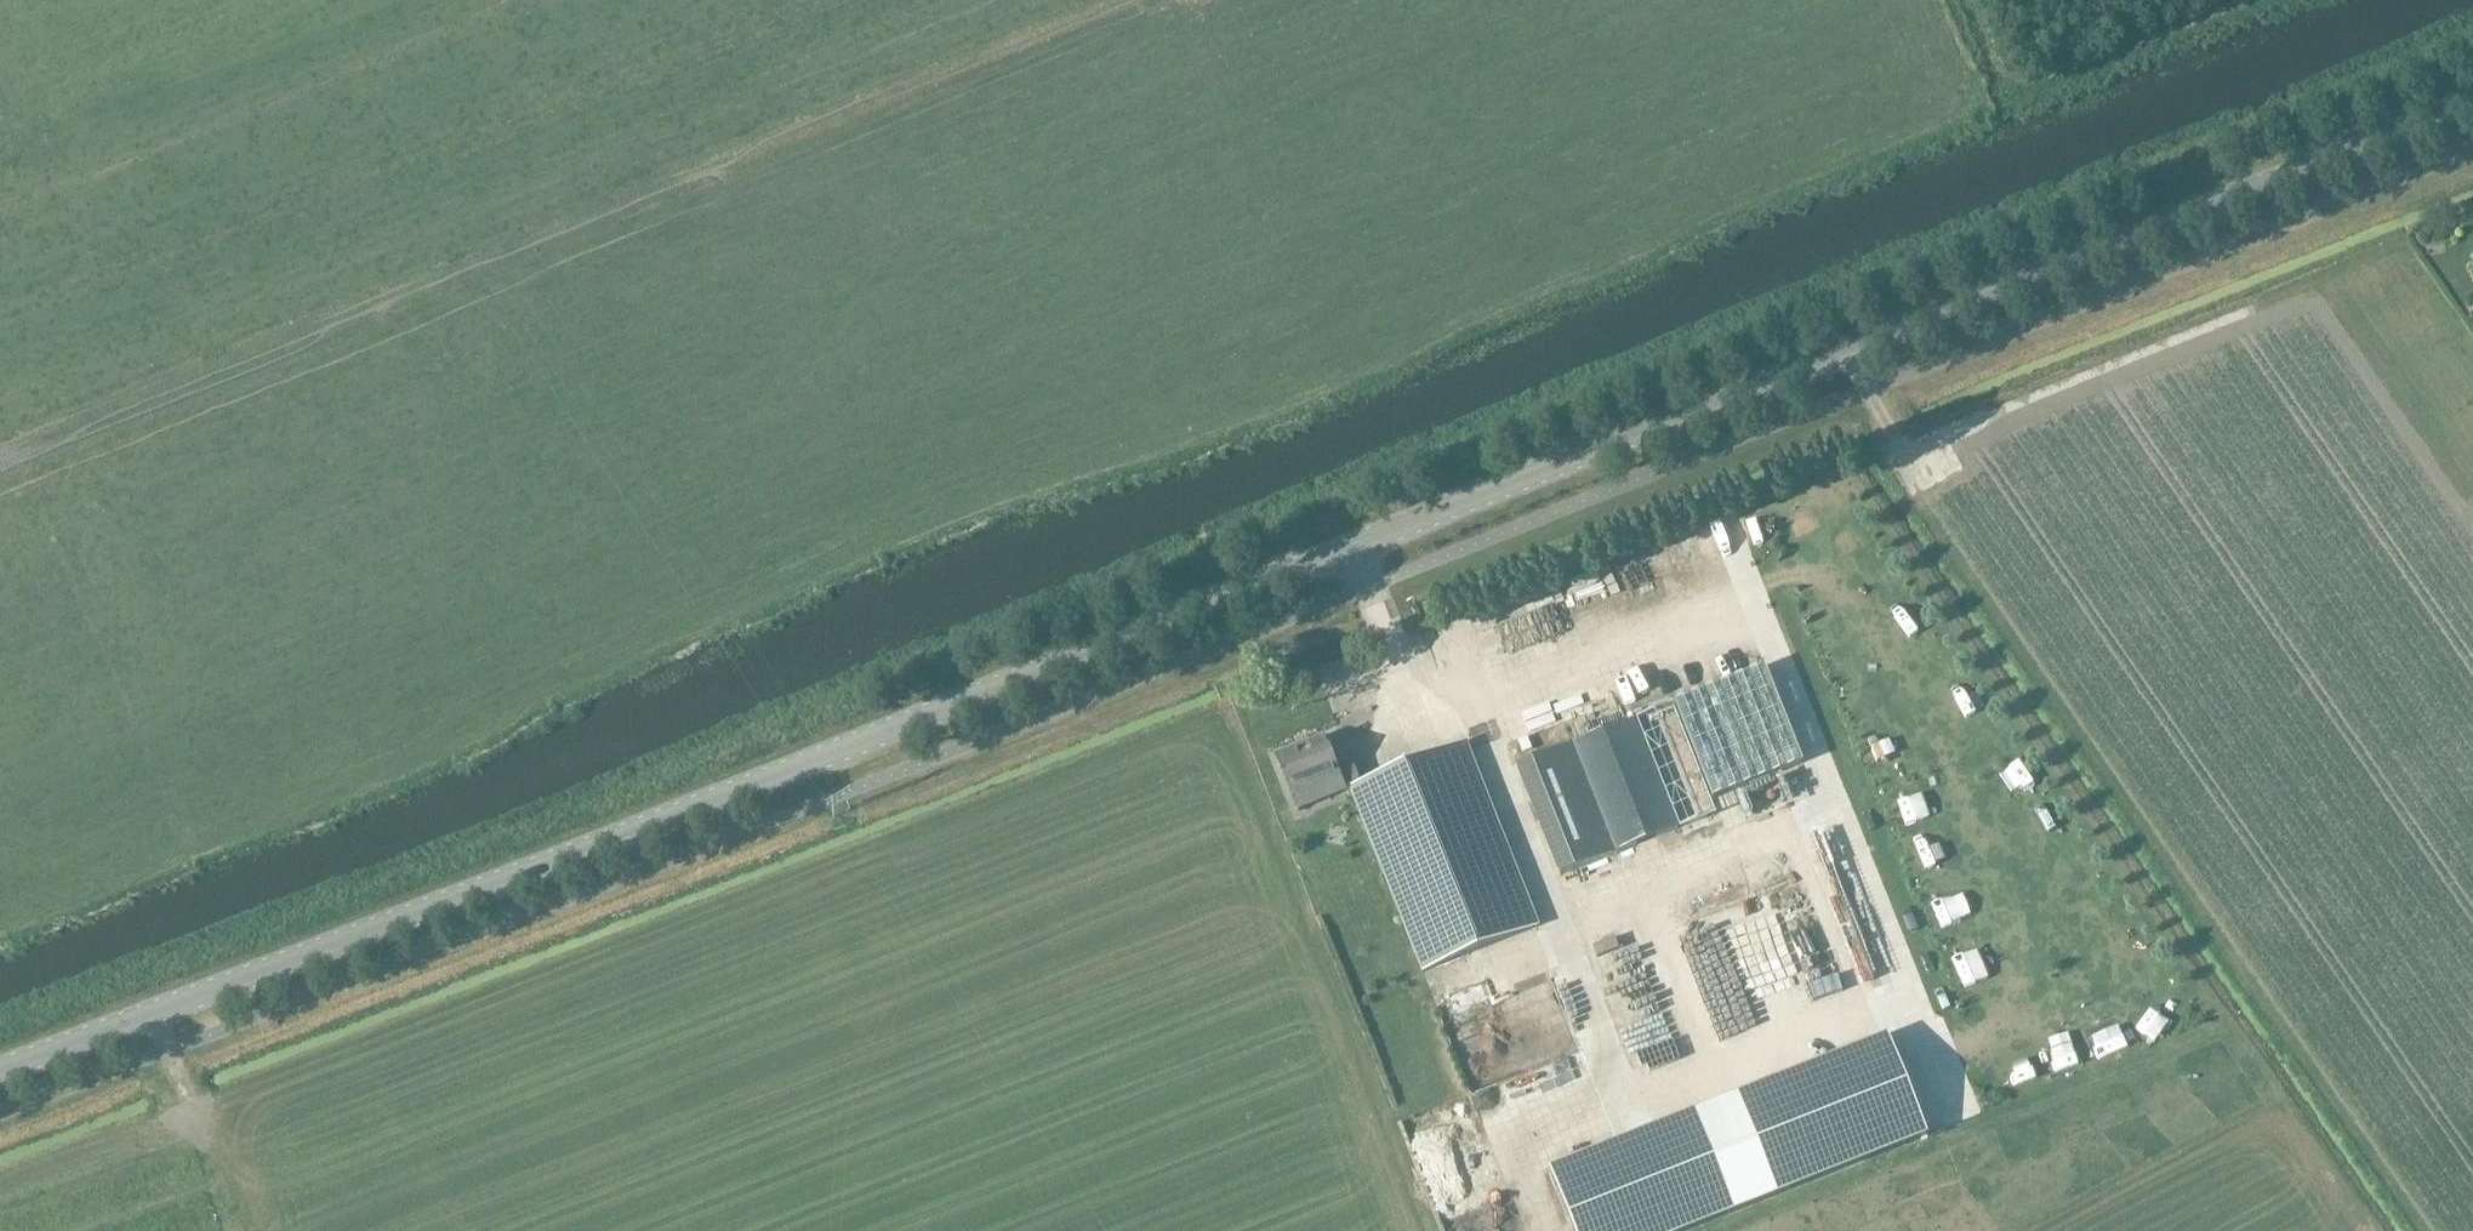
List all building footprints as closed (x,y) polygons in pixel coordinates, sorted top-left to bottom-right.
[(1765,666),(1675,702),(1713,799),(1803,763),(1765,666)] [(1639,687),(1645,697),(1666,685),(1660,675),(1639,687)] [(1635,718),(1516,765),(1560,875),(1678,828),(1635,718)] [(1344,792),(1351,789),(1350,788),(1361,783),(1349,753),(1333,759),(1325,738),(1277,757),(1292,795),(1338,776),(1344,792)] [(1350,788),(1351,789),(1423,972),(1539,926),(1466,742),(1361,783),(1350,788)] [(1809,896),(1810,926),(1809,926),(1809,946),(1830,946),(1829,914),(1847,914),(1847,895),(1809,896)] [(1775,912),(1762,916),(1768,933),(1780,929),(1775,912)] [(1835,956),(1860,947),(1855,933),(1830,942),(1835,956)] [(1805,979),(1806,990),(1834,987),(1833,976),(1805,979)] [(1638,1087),(1676,1074),(1656,1017),(1627,1028),(1637,1057),(1628,1060),(1638,1087)] [(1550,1167),(1576,1230),(1670,1230),(1926,1130),(1888,1033),(1550,1167)]
